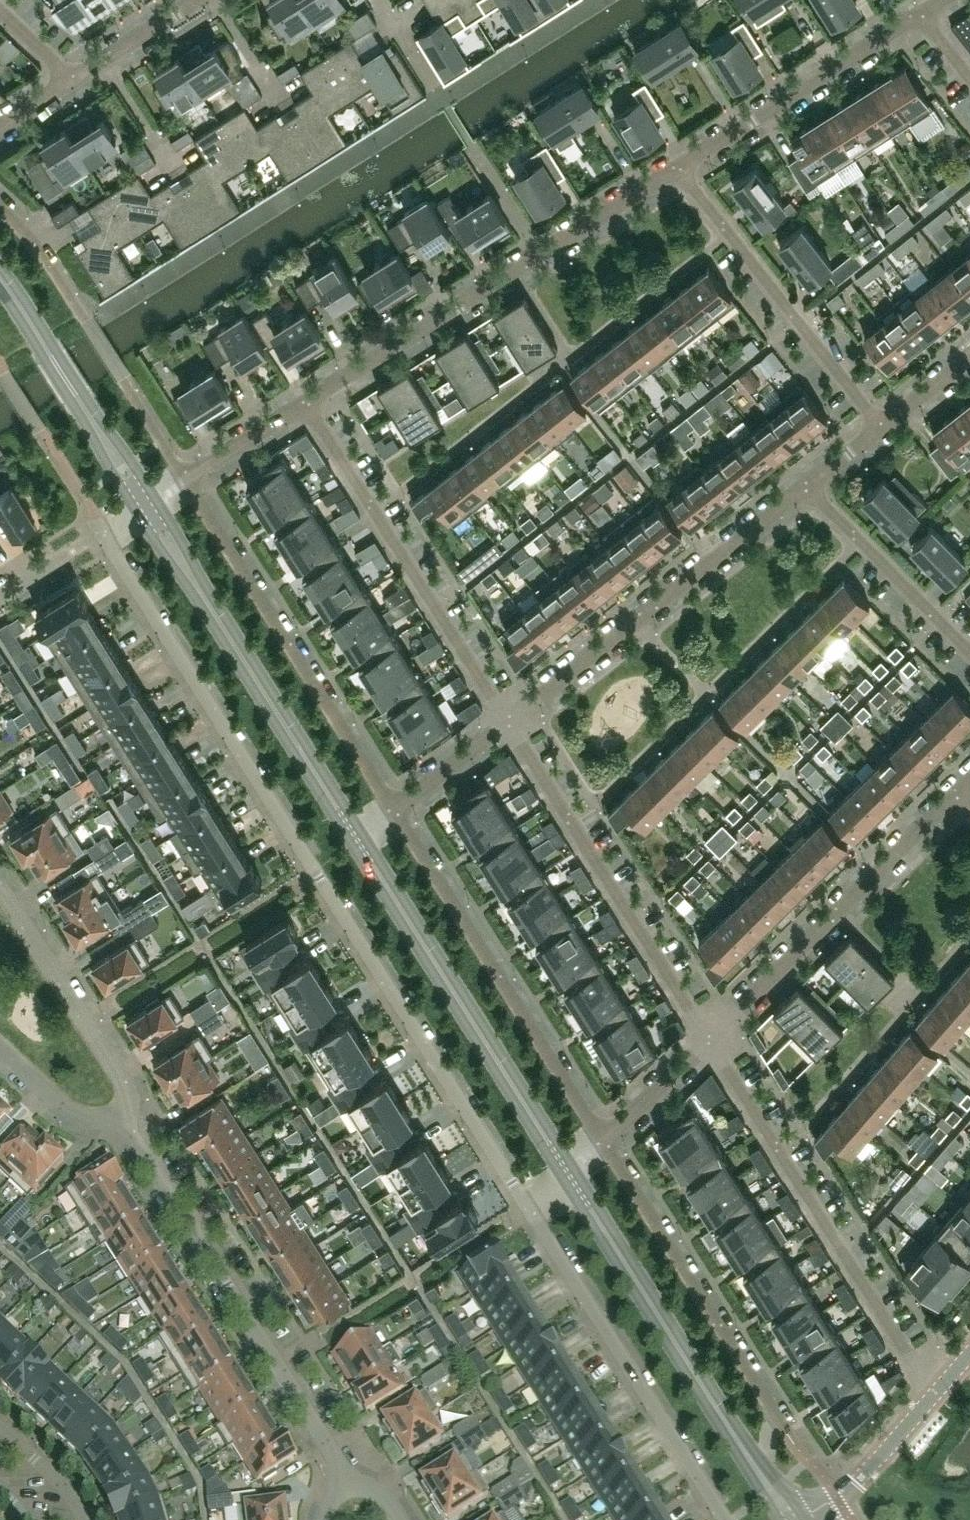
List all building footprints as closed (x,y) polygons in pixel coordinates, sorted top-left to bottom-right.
[(88,0),(60,0),(61,1),(52,7),(56,11),(72,26),(95,11),(88,0)] [(95,11),(113,0),(88,0),(95,11)] [(301,0),(271,0),(273,4),(273,3),(277,9),(271,12),(266,15),(280,37),(290,30),(292,34),(314,20),(301,0)] [(337,0),(301,0),(314,20),(335,6),(333,3),(337,0)] [(465,0),(452,0),(458,10),(417,37),(444,80),(444,81),(445,82),(482,58),(481,57),(469,64),(450,34),(476,18),(465,0)] [(547,17),(536,0),(465,0),(476,18),(503,1),(522,31),(510,39),(511,40),(547,17)] [(547,17),(574,0),(571,0),(536,0),(547,17)] [(757,24),(787,6),(783,0),(742,0),(757,24)] [(834,25),(860,8),(855,0),(818,0),(834,25)] [(377,23),(368,8),(348,21),(357,36),(377,23)] [(969,30),(969,15),(968,13),(951,24),(961,37),(969,30)] [(752,56),(763,49),(744,19),(743,19),(741,15),(729,22),(732,26),(738,36),(713,52),(735,87),(761,71),(752,56)] [(652,77),(698,48),(682,21),(636,50),(652,77)] [(18,46),(6,35),(0,42),(0,57),(4,61),(18,46)] [(244,74),(237,63),(240,61),(242,60),(228,39),(211,50),(206,54),(203,48),(199,43),(184,52),(206,88),(230,73),(234,78),(233,78),(234,80),(244,74)] [(425,92),(397,48),(387,54),(383,48),(382,47),(364,59),(351,39),(326,55),(353,98),(376,84),(395,113),(427,93),(426,92),(425,92)] [(206,88),(184,52),(156,70),(160,75),(164,81),(158,84),(153,87),(167,108),(177,102),(179,105),(206,88)] [(349,142),(330,113),(353,98),(326,55),(300,71),(313,91),(294,103),(295,104),(299,110),(290,116),(319,161),(349,142)] [(283,82),(301,71),(295,62),(277,73),(283,82)] [(934,107),(902,67),(883,79),(910,122),(934,107)] [(910,122),(883,79),(864,91),(892,134),(910,122)] [(653,119),(664,111),(645,81),(633,89),(639,99),(614,115),(636,149),(663,133),(653,119)] [(570,129),(600,110),(583,84),(537,113),(560,149),(576,139),(570,129)] [(244,106),(263,95),(257,86),(239,97),(244,106)] [(892,134),(864,91),(846,102),(873,145),(892,134)] [(873,145),(846,102),(828,114),(855,157),(873,145)] [(319,161),(290,116),(281,121),(277,115),(276,114),(257,126),(245,106),(220,122),(247,165),(270,151),(289,180),(319,161)] [(106,146),(116,140),(112,133),(103,119),(98,122),(93,125),(89,120),(90,120),(86,114),(65,128),(87,163),(109,150),(106,146)] [(855,157),(828,114),(809,126),(837,169),(855,157)] [(242,210),(224,180),(247,165),(220,122),(194,138),(207,158),(188,170),(189,171),(193,177),(184,183),(213,228),(242,210)] [(837,169),(809,126),(790,137),(818,181),(837,169)] [(87,163),(65,128),(43,141),(47,147),(50,152),(40,159),(53,180),(64,174),(66,177),(87,163)] [(177,149),(195,138),(189,129),(171,140),(177,149)] [(538,212),(564,195),(555,181),(566,174),(547,143),(521,159),(528,170),(516,177),(538,212)] [(138,173),(156,162),(151,153),(133,165),(138,173)] [(818,182),(801,154),(789,162),(807,190),(807,189),(805,186),(816,179),(818,183),(818,182)] [(947,182),(953,191),(965,182),(969,178),(969,166),(969,165),(958,173),(947,182)] [(785,205),(755,167),(734,184),(764,222),(770,217),(776,225),(798,208),(792,200),(785,205)] [(213,228),(184,183),(175,188),(171,182),(170,181),(151,193),(139,173),(113,189),(141,233),(164,218),(183,247),(213,228)] [(948,195),(942,187),(936,178),(925,187),(931,195),(938,203),(948,195)] [(969,201),(969,188),(959,196),(966,204),(969,201)] [(70,218),(82,238),(83,238),(87,244),(77,250),(105,295),(100,298),(101,299),(136,277),(118,247),(141,233),(113,189),(80,211),(70,218)] [(512,228),(490,192),(467,207),(470,210),(462,215),(450,195),(438,202),(451,223),(460,218),(473,238),(478,235),(478,234),(483,231),(487,237),(490,242),(512,228)] [(925,213),(938,203),(931,195),(919,205),(925,213)] [(450,232),(427,197),(405,211),(407,214),(387,226),(401,248),(415,239),(420,235),(424,241),(427,246),(450,232)] [(70,218),(80,211),(73,200),(52,214),(59,225),(70,218)] [(953,214),(947,206),(936,214),(942,222),(953,214)] [(903,231),(914,222),(908,213),(896,223),(903,231)] [(889,214),(879,220),(885,228),(894,221),(889,214)] [(942,222),(936,214),(925,223),(932,231),(942,222)] [(862,222),(848,233),(859,247),(862,250),(874,241),(876,239),(862,222)] [(891,240),(903,231),(896,223),(885,232),(891,240)] [(831,263),(801,225),(780,242),(810,280),(831,263)] [(908,249),(919,241),(913,233),(902,241),(908,249)] [(868,258),(880,249),(874,241),(862,250),(868,258)] [(908,249),(902,241),(891,249),(898,257),(908,249)] [(420,287),(397,251),(375,265),(377,269),(358,281),(371,302),(385,293),(390,290),(394,295),(397,301),(420,287)] [(837,282),(863,262),(862,261),(859,264),(851,254),(855,251),(854,251),(828,271),(837,282)] [(967,254),(950,267),(969,293),(969,258),(967,254)] [(358,290),(335,255),(313,269),(315,272),(295,285),(309,306),(323,297),(328,293),(332,299),(335,305),(358,290)] [(874,276),(885,267),(879,259),(868,268),(874,276)] [(736,302),(711,270),(708,266),(707,267),(708,268),(692,281),(714,309),(719,315),(736,302)] [(950,267),(934,280),(929,274),(928,275),(958,312),(969,302),(969,293),(950,267)] [(874,276),(868,268),(857,276),(864,284),(874,276)] [(958,312),(928,275),(911,288),(941,325),(958,312)] [(714,309),(692,281),(675,295),(697,323),(696,324),(701,330),(719,315),(714,309)] [(941,325),(911,288),(910,289),(915,295),(899,308),(924,339),(941,325)] [(845,300),(838,291),(827,300),(829,302),(834,309),(845,300)] [(541,320),(524,294),(493,314),(510,340),(541,320)] [(697,323),(675,295),(658,308),(680,336),(685,342),(701,330),(696,324),(697,323)] [(680,336),(658,308),(641,322),(663,350),(662,350),(667,357),(685,342),(680,336)] [(924,339),(899,308),(882,321),(907,352),(924,339)] [(328,345),(321,334),(305,309),(283,323),(285,327),(279,331),(266,310),(253,319),(270,346),(279,340),(288,354),(293,351),(299,348),(302,353),(305,359),(328,345)] [(266,348),(243,313),(221,327),(223,330),(204,343),(217,364),(231,355),(236,351),(240,357),(243,363),(266,348)] [(558,347),(541,320),(510,340),(527,366),(558,347)] [(907,352),(882,321),(865,335),(889,366),(907,352)] [(663,350),(641,322),(624,335),(646,363),(662,350),(663,350)] [(483,357),(473,341),(467,330),(436,350),(452,376),(483,357)] [(646,363),(624,335),(607,348),(634,383),(651,369),(646,363)] [(491,352),(480,336),(473,341),(483,357),(491,352)] [(751,337),(741,345),(749,355),(759,347),(751,337)] [(634,383),(607,348),(590,362),(617,396),(634,383)] [(726,357),(734,367),(745,358),(737,348),(726,357)] [(501,368),(491,352),(483,357),(493,373),(501,368)] [(766,375),(777,367),(767,354),(756,362),(766,375)] [(500,383),(493,373),(483,357),(452,376),(469,403),(500,383)] [(617,396),(590,362),(572,376),(599,410),(617,396)] [(708,370),(716,381),(726,373),(717,362),(708,370)] [(236,403),(213,367),(191,381),(193,385),(174,397),(187,418),(206,406),(213,417),(236,403)] [(426,393),(416,378),(409,367),(378,386),(395,413),(426,393)] [(739,376),(750,390),(762,381),(750,367),(739,376)] [(433,389),(423,373),(416,378),(426,393),(433,389)] [(709,387),(701,377),(691,385),(699,394),(709,387)] [(732,381),(722,389),(727,396),(737,388),(732,381)] [(586,410),(564,382),(547,396),(569,424),(569,423),(586,410)] [(827,417),(800,383),(783,396),(788,403),(787,403),(809,431),(826,418),(828,419),(827,417)] [(689,387),(679,395),(687,404),(696,397),(689,387)] [(443,405),(433,389),(426,393),(436,409),(443,405)] [(442,420),(436,409),(426,393),(395,413),(411,439),(442,420)] [(720,403),(714,395),(704,402),(704,403),(711,411),(720,403)] [(569,424),(547,396),(530,409),(557,443),(574,430),(569,423),(569,424)] [(809,431),(787,403),(788,403),(783,396),(765,411),(769,417),(770,416),(792,445),(809,431)] [(368,415),(358,399),(351,403),(353,406),(361,419),(368,415)] [(663,408),(670,417),(679,410),(672,401),(663,408)] [(694,424),(700,432),(710,424),(704,416),(711,411),(704,403),(697,408),(687,416),(694,424)] [(968,403),(951,416),(969,440),(969,406),(968,403)] [(557,443),(530,409),(513,422),(540,457),(557,443)] [(664,422),(657,413),(648,421),(655,429),(664,422)] [(687,430),(694,424),(687,416),(681,421),(670,429),(684,447),(695,439),(687,430)] [(770,416),(769,417),(753,430),(775,458),(792,445),(770,416)] [(951,416),(933,430),(963,469),(969,464),(969,440),(951,416)] [(522,471),(540,457),(513,422),(496,436),(518,464),(517,464),(522,471)] [(642,430),(633,437),(638,444),(647,437),(642,430)] [(775,458),(753,430),(736,443),(758,471),(775,458)] [(293,454),(314,441),(307,431),(287,444),(293,454)] [(654,442),(661,451),(672,443),(665,434),(654,442)] [(391,452),(381,436),(374,440),(382,452),(384,456),(391,452)] [(518,464),(496,436),(479,449),(501,477),(505,483),(522,471),(517,464),(518,464)] [(962,467),(942,441),(931,450),(951,476),(952,476),(949,473),(959,465),(962,468),(962,467)] [(663,455),(653,443),(644,450),(654,463),(663,455)] [(758,471),(736,443),(719,457),(741,485),(758,471)] [(606,451),(614,461),(622,455),(614,445),(606,451)] [(501,477),(479,449),(462,463),(483,490),(484,490),(501,477)] [(296,478),(282,456),(278,450),(265,458),(268,464),(248,477),(251,482),(247,485),(258,503),(296,478)] [(741,485),(719,457),(703,469),(702,470),(724,498),(741,485)] [(332,471),(326,460),(315,466),(322,477),(332,471)] [(605,470),(598,461),(589,469),(595,478),(605,470)] [(483,490),(462,463),(444,476),(466,504),(467,503),(473,510),(489,497),(484,490),(483,490)] [(724,498),(702,470),(703,469),(698,463),(680,478),(685,484),(685,483),(707,511),(724,498)] [(626,488),(638,478),(627,464),(614,473),(626,488)] [(586,483),(580,475),(570,483),(576,491),(586,483)] [(466,504),(444,476),(413,500),(412,499),(413,501),(421,514),(437,502),(454,524),(473,510),(467,503),(466,504)] [(311,501),(296,478),(258,503),(270,521),(274,518),(276,522),(311,501)] [(913,491),(905,499),(884,478),(874,487),(870,483),(861,492),(899,531),(926,504),(913,491)] [(602,501),(615,491),(606,480),(593,490),(602,501)] [(685,483),(685,484),(668,497),(690,525),(707,511),(685,483)] [(340,484),(322,495),(328,504),(346,493),(340,484)] [(11,485),(0,492),(0,512),(15,536),(35,523),(11,485)] [(562,486),(552,494),(560,504),(570,496),(562,486)] [(580,500),(588,511),(600,502),(592,491),(580,500)] [(682,531),(660,503),(654,496),(636,509),(664,545),(682,531)] [(536,508),(543,518),(554,509),(546,500),(536,508)] [(286,547),(325,523),(311,501),(276,522),(279,527),(275,529),(286,547)] [(602,503),(591,511),(600,523),(611,515),(602,503)] [(361,515),(354,504),(343,511),(333,517),(340,528),(361,515)] [(575,506),(565,513),(572,522),(582,515),(575,506)] [(664,545),(636,509),(619,523),(647,559),(664,545)] [(537,523),(530,515),(521,523),(527,531),(537,523)] [(547,526),(555,535),(565,527),(558,518),(547,526)] [(339,545),(325,523),(286,547),(298,566),(302,563),(305,567),(339,545)] [(647,559),(619,523),(602,537),(608,544),(630,572),(647,559)] [(966,560),(932,526),(913,545),(947,579),(966,560)] [(501,537),(508,545),(519,536),(513,528),(501,537)] [(541,546),(549,539),(542,530),(534,537),(541,546)] [(382,550),(375,539),(355,552),(362,562),(372,556),(382,550)] [(479,553),(457,571),(463,581),(487,562),(502,550),(495,541),(479,553)] [(608,544),(592,557),(591,557),(613,585),(630,572),(608,544)] [(315,592),(353,568),(339,545),(305,567),(307,571),(303,574),(315,592)] [(523,545),(513,552),(521,562),(531,555),(523,545)] [(389,560),(382,550),(372,556),(379,566),(389,560)] [(613,585),(591,557),(592,557),(587,551),(569,565),(574,571),(596,599),(613,585)] [(508,556),(498,565),(504,573),(514,564),(508,556)] [(367,590),(353,568),(315,592),(326,610),(330,608),(333,612),(367,590)] [(502,584),(491,570),(481,578),(493,592),(502,584)] [(596,599),(574,571),(557,584),(579,612),(596,599)] [(870,603),(847,580),(843,577),(844,579),(829,594),(854,619),(870,603)] [(411,594),(404,583),(383,596),(390,607),(400,600),(411,594)] [(579,612),(557,584),(540,598),(562,626),(579,612)] [(45,633),(88,605),(76,586),(68,592),(66,589),(53,597),(55,600),(36,611),(48,630),(44,632),(45,633)] [(343,637),(381,612),(367,590),(333,612),(335,616),(331,618),(343,637)] [(417,605),(411,594),(400,600),(407,611),(417,605)] [(854,619),(829,594),(814,609),(839,634),(854,619)] [(562,626),(540,598),(524,610),(523,611),(545,639),(562,626)] [(545,639),(523,611),(524,610),(519,604),(501,619),(518,640),(507,649),(515,663),(516,664),(517,664),(516,662),(545,639)] [(56,651),(99,625),(88,607),(89,607),(88,605),(45,633),(56,651)] [(839,634),(814,609),(798,624),(823,650),(839,634)] [(395,635),(381,612),(343,637),(354,655),(359,652),(361,656),(395,635)] [(9,621),(8,620),(0,625),(0,633),(13,653),(24,646),(9,621)] [(823,650),(798,624),(783,639),(808,665),(823,650)] [(68,669),(110,643),(99,625),(56,651),(68,669)] [(429,645),(439,639),(432,628),(422,634),(429,645)] [(371,681),(410,657),(395,635),(361,656),(364,661),(360,663),(371,681)] [(445,649),(439,639),(429,645),(435,656),(445,649)] [(808,665),(783,639),(767,655),(793,680),(808,665)] [(79,688),(122,661),(110,643),(68,669),(79,688)] [(895,661),(904,652),(897,645),(888,653),(895,661)] [(34,666),(28,655),(18,662),(24,672),(34,666)] [(793,680),(767,655),(752,670),(777,695),(793,680)] [(424,680),(410,657),(371,681),(383,699),(387,697),(389,701),(424,680)] [(909,674),(917,665),(910,658),(901,666),(909,674)] [(881,660),(872,668),(880,676),(889,667),(881,660)] [(91,706),(133,679),(122,661),(79,688),(91,706)] [(18,676),(11,666),(1,672),(7,682),(18,676)] [(41,676),(34,666),(24,672),(31,682),(41,676)] [(777,695),(752,670),(737,685),(762,711),(777,695)] [(467,683),(460,672),(450,679),(457,690),(467,683)] [(893,689),(902,681),(895,673),(886,682),(893,689)] [(865,691),(874,683),(866,675),(857,684),(865,691)] [(24,686),(18,676),(7,682),(14,693),(24,686)] [(103,724),(145,698),(133,679),(91,706),(103,724)] [(400,726),(438,702),(424,680),(389,701),(392,705),(388,708),(400,726)] [(762,711),(737,685),(721,701),(746,726),(762,711)] [(878,705),(887,696),(879,688),(870,697),(878,705)] [(953,688),(938,704),(963,729),(969,722),(969,705),(953,688)] [(849,707),(858,698),(851,690),(842,699),(849,707)] [(57,702),(51,692),(41,698),(47,708),(57,702)] [(80,695),(62,702),(69,717),(86,709),(80,695)] [(884,709),(892,701),(887,696),(879,703),(884,709)] [(114,742),(156,716),(145,698),(103,724),(114,742)] [(443,740),(464,723),(483,708),(476,698),(456,711),(447,716),(438,702),(400,726),(412,744),(415,742),(418,746),(439,733),(443,740)] [(41,713),(34,702),(24,709),(31,719),(41,713)] [(64,712),(57,702),(47,708),(54,718),(64,712)] [(863,720),(871,711),(864,703),(855,712),(863,720)] [(963,729),(938,704),(922,719),(948,744),(963,729)] [(739,733),(714,708),(698,724),(723,749),(739,733)] [(837,724),(846,716),(838,708),(829,717),(837,724)] [(24,709),(14,715),(20,726),(31,719),(24,709)] [(31,719),(37,729),(47,723),(41,713),(31,719)] [(92,713),(73,725),(81,737),(100,725),(92,713)] [(126,761),(168,734),(156,716),(114,742),(126,761)] [(853,723),(846,716),(837,724),(844,732),(853,723)] [(828,733),(837,724),(829,717),(821,726),(828,733)] [(948,744),(922,719),(907,734),(932,759),(948,744)] [(723,749),(698,724),(683,739),(708,764),(723,749)] [(836,741),(844,732),(837,724),(828,733),(836,741)] [(81,738),(74,728),(64,735),(70,745),(81,738)] [(810,746),(819,737),(811,729),(802,738),(810,746)] [(137,779),(180,753),(168,734),(126,761),(137,779)] [(932,759),(907,734),(892,749),(917,775),(932,759)] [(87,749),(81,738),(70,745),(77,755),(87,749)] [(42,763),(54,755),(64,749),(57,739),(35,753),(42,763)] [(708,764),(683,739),(667,754),(692,779),(708,764)] [(823,759),(832,750),(824,743),(815,751),(823,759)] [(790,765),(803,752),(796,745),(780,760),(785,765),(790,765)] [(70,759),(64,749),(54,755),(60,765),(70,759)] [(917,775),(892,749),(876,765),(901,790),(917,775)] [(519,766),(510,751),(491,766),(499,779),(519,766)] [(149,798),(191,771),(180,753),(137,779),(149,798)] [(692,779),(667,754),(652,769),(677,795),(692,779)] [(808,774),(816,765),(809,758),(800,767),(808,774)] [(104,775),(97,765),(87,771),(94,781),(104,775)] [(901,790),(876,765),(861,780),(886,805),(901,790)] [(764,791),(773,782),(777,778),(778,773),(773,767),(757,783),(764,791)] [(75,768),(65,774),(71,783),(81,777),(75,768)] [(677,795),(652,769),(636,785),(661,810),(677,795)] [(161,816),(203,789),(191,771),(149,798),(161,816)] [(501,802),(487,780),(482,772),(470,782),(474,788),(453,801),(456,806),(452,809),(463,827),(501,802)] [(110,785),(104,775),(94,781),(100,792),(110,785)] [(886,805),(861,780),(846,795),(871,820),(886,805)] [(63,807),(83,794),(75,782),(55,795),(63,807)] [(538,795),(531,784),(521,791),(528,801),(538,795)] [(661,810),(636,785),(610,811),(609,809),(608,810),(609,811),(618,825),(632,812),(646,826),(661,810)] [(777,804),(786,795),(779,788),(770,796),(777,804)] [(179,830),(214,808),(203,789),(161,816),(161,817),(168,812),(178,828),(179,830)] [(749,806),(758,797),(750,790),(741,798),(749,806)] [(9,815),(7,812),(11,809),(0,792),(0,820),(9,815)] [(871,820),(846,795),(830,811),(855,836),(871,820)] [(134,807),(127,797),(117,804),(124,814),(134,807)] [(515,825),(501,802),(463,827),(475,845),(479,843),(481,846),(515,825)] [(762,819),(771,810),(763,803),(755,811),(762,819)] [(734,821),(743,812),(735,805),(726,814),(734,821)] [(140,818),(134,807),(124,814),(130,824),(140,818)] [(25,856),(70,827),(57,808),(12,836),(14,840),(11,841),(20,856),(23,854),(25,856)] [(226,826),(214,808),(179,830),(178,828),(171,832),(183,851),(184,852),(226,826)] [(559,829),(552,818),(542,825),(549,835),(559,829)] [(747,834),(756,826),(748,818),(739,827),(747,834)] [(848,843),(823,818),(807,834),(832,859),(848,843)] [(721,839),(730,830),(723,823),(714,832),(721,839)] [(491,871),(530,847),(515,825),(481,846),(484,851),(480,853),(491,871)] [(195,871),(237,844),(226,826),(184,852),(195,871)] [(41,875),(76,852),(64,833),(71,829),(70,827),(25,856),(25,857),(29,855),(41,875)] [(566,839),(559,829),(549,835),(556,846),(566,839)] [(737,838),(730,830),(721,839),(729,847),(737,838)] [(712,848),(721,839),(714,832),(705,840),(712,848)] [(94,857),(114,845),(107,833),(87,846),(94,857)] [(157,844),(150,834),(140,840),(147,850),(157,844)] [(832,859),(807,834),(791,849),(817,874),(832,859)] [(729,847),(721,839),(712,848),(720,855),(729,847)] [(163,854),(157,844),(147,850),(153,860),(163,854)] [(207,889),(250,861),(249,861),(248,861),(237,844),(195,871),(196,872),(203,867),(213,884),(206,888),(207,889)] [(694,860),(703,852),(695,844),(686,853),(694,860)] [(102,869),(122,856),(114,845),(94,857),(102,869)] [(544,870),(530,847),(491,871),(503,890),(507,887),(509,891),(544,870)] [(817,874),(791,849),(776,864),(801,889),(817,874)] [(65,920),(111,892),(98,872),(102,869),(94,857),(73,871),(80,883),(56,898),(68,917),(65,919),(65,920)] [(707,874),(716,865),(709,857),(700,866),(707,874)] [(187,861),(175,867),(181,879),(193,873),(187,861)] [(259,887),(257,884),(262,881),(250,861),(207,889),(215,902),(219,908),(244,892),(246,895),(259,887)] [(587,873),(581,863),(570,869),(577,880),(587,873)] [(801,889),(776,864),(761,879),(786,905),(801,889)] [(180,881),(173,870),(163,877),(170,887),(180,881)] [(520,916),(558,892),(544,870),(509,891),(512,895),(508,898),(520,916)] [(692,889),(701,880),(693,872),(684,881),(692,889)] [(594,884),(587,873),(577,880),(584,890),(594,884)] [(786,905),(761,879),(745,895),(770,920),(786,905)] [(186,891),(180,881),(170,887),(176,897),(186,891)] [(676,904),(685,895),(678,887),(669,896),(676,904)] [(191,916),(215,902),(207,889),(183,904),(191,916)] [(113,918),(123,912),(111,892),(65,920),(67,923),(64,925),(73,939),(76,937),(78,941),(113,918)] [(572,914),(558,892),(520,916),(531,934),(535,932),(538,936),(572,914)] [(770,920),(745,895),(730,910),(755,935),(770,920)] [(121,930),(131,924),(132,925),(152,913),(144,899),(123,912),(113,918),(121,930)] [(615,918),(609,907),(599,913),(605,924),(615,918)] [(755,935),(730,910),(715,925),(740,950),(755,935)] [(160,925),(152,913),(132,925),(139,937),(160,925)] [(548,961),(586,936),(572,914),(538,936),(540,940),(536,942),(548,961)] [(277,953),(298,939),(295,935),(297,934),(296,931),(299,929),(292,918),(288,920),(287,917),(239,947),(259,978),(283,962),(277,953)] [(622,929),(615,918),(605,924),(595,930),(602,941),(622,929)] [(211,929),(204,919),(194,926),(201,935),(211,929)] [(740,950),(715,925),(699,941),(713,955),(705,963),(713,976),(715,978),(714,976),(740,950)] [(847,981),(873,955),(851,933),(825,959),(847,981)] [(600,959),(586,936),(548,961),(559,979),(563,976),(566,980),(600,959)] [(139,966),(149,960),(135,937),(93,964),(98,972),(95,974),(102,985),(105,983),(107,986),(128,973),(130,976),(141,969),(139,966)] [(532,941),(520,948),(530,963),(541,956),(532,941)] [(644,963),(637,952),(627,958),(634,969),(644,963)] [(869,1003),(895,977),(873,955),(847,981),(869,1003)] [(280,1007),(323,979),(320,975),(323,973),(316,961),(313,963),(310,959),(289,972),(283,962),(259,978),(266,989),(268,988),(280,1007)] [(576,1005),(614,981),(600,959),(566,980),(569,985),(564,987),(576,1005)] [(961,971),(969,979),(969,961),(961,971)] [(650,973),(644,963),(634,969),(640,980),(650,973)] [(961,971),(946,988),(969,1008),(969,979),(961,971)] [(315,1013),(336,1000),(333,996),(337,993),(329,982),(326,984),(323,979),(280,1007),(292,1026),(290,1027),(297,1038),(321,1023),(315,1013)] [(628,1003),(614,981),(576,1005),(587,1023),(592,1021),(594,1025),(628,1003)] [(219,982),(207,990),(210,996),(218,1008),(230,1000),(219,982)] [(821,1006),(808,993),(799,984),(773,1010),(795,1032),(821,1006)] [(827,1000),(814,987),(808,993),(821,1006),(827,1000)] [(946,988),(932,1004),(959,1027),(969,1015),(969,1008),(946,988)] [(142,1042),(184,1015),(170,993),(160,999),(158,996),(147,1003),(149,1006),(128,1019),(130,1022),(127,1024),(134,1036),(137,1034),(142,1042)] [(197,1021),(218,1008),(210,996),(190,1009),(197,1021)] [(672,1007),(665,996),(655,1003),(662,1014),(672,1007)] [(841,1014),(827,1000),(821,1006),(835,1020),(841,1014)] [(604,1050),(643,1026),(628,1003),(594,1025),(597,1029),(593,1032),(604,1050)] [(959,1027),(932,1004),(918,1021),(945,1044),(959,1027)] [(843,1028),(835,1020),(821,1006),(795,1032),(817,1054),(843,1028)] [(225,1019),(218,1008),(197,1021),(205,1032),(225,1019)] [(667,1045),(685,1028),(678,1017),(658,1030),(667,1045)] [(318,1067),(361,1040),(358,1035),(362,1033),(354,1021),(351,1023),(348,1019),(327,1033),(321,1023),(297,1038),(304,1049),(306,1048),(318,1067)] [(659,1052),(643,1026),(604,1050),(616,1068),(620,1066),(623,1070),(644,1057),(648,1064),(659,1052)] [(766,1045),(755,1028),(750,1034),(752,1038),(760,1051),(766,1045)] [(938,1052),(911,1028),(896,1045),(923,1069),(938,1052)] [(167,1082),(213,1054),(200,1033),(155,1062),(157,1065),(154,1067),(163,1081),(166,1080),(167,1082)] [(353,1073),(374,1060),(371,1056),(375,1054),(368,1042),(364,1044),(361,1040),(318,1067),(330,1086),(328,1088),(335,1098),(359,1083),(353,1073)] [(923,1069),(896,1045),(882,1061),(909,1085),(923,1069)] [(261,1047),(249,1054),(257,1067),(269,1060),(261,1047)] [(183,1100),(219,1078),(207,1059),(213,1054),(167,1082),(168,1083),(171,1081),(183,1100)] [(909,1085),(882,1061),(868,1078),(895,1101),(909,1085)] [(251,1065),(232,1078),(241,1090),(259,1078),(251,1065)] [(789,1082),(779,1065),(773,1070),(782,1084),(784,1088),(789,1082)] [(302,1068),(290,1076),(293,1082),(306,1074),(302,1068)] [(726,1093),(712,1070),(694,1088),(706,1106),(726,1093)] [(284,1083),(278,1073),(268,1079),(274,1090),(284,1083)] [(895,1101),(868,1078),(854,1094),(881,1118),(895,1101)] [(361,1124),(399,1100),(396,1095),(400,1093),(393,1082),(389,1084),(386,1080),(366,1093),(359,1083),(335,1098),(342,1109),(349,1105),(361,1124)] [(291,1093),(284,1083),(274,1090),(281,1100),(291,1093)] [(969,1104),(969,1093),(968,1091),(960,1100),(968,1107),(969,1104)] [(881,1118),(854,1094),(839,1111),(866,1134),(881,1118)] [(319,1096),(307,1103),(313,1112),(324,1104),(319,1096)] [(708,1130),(694,1107),(687,1096),(675,1107),(680,1116),(660,1129),(663,1134),(659,1136),(670,1154),(708,1130)] [(194,1140),(232,1116),(221,1097),(183,1120),(184,1121),(183,1122),(194,1140)] [(391,1133),(412,1120),(410,1116),(413,1114),(406,1103),(402,1105),(399,1100),(361,1124),(374,1143),(366,1148),(373,1159),(398,1143),(391,1133)] [(10,1113),(0,1104),(0,1124),(10,1113)] [(953,1123),(962,1114),(954,1107),(945,1116),(953,1123)] [(308,1120),(301,1110),(291,1116),(298,1126),(308,1120)] [(866,1134),(839,1111),(816,1137),(815,1136),(817,1141),(824,1152),(837,1138),(852,1151),(866,1134)] [(725,1135),(745,1122),(738,1112),(718,1124),(725,1135)] [(209,1156),(244,1134),(232,1116),(194,1140),(195,1141),(198,1139),(209,1156)] [(314,1130),(308,1120),(298,1126),(304,1136),(314,1130)] [(939,1140),(947,1130),(939,1123),(931,1133),(939,1140)] [(48,1143),(47,1142),(44,1145),(27,1130),(7,1152),(0,1146),(0,1172),(11,1182),(48,1143)] [(723,1153),(708,1130),(670,1154),(682,1172),(686,1170),(688,1174),(723,1153)] [(220,1175),(256,1152),(244,1134),(209,1156),(220,1175)] [(951,1154),(962,1141),(955,1134),(943,1147),(951,1154)] [(400,1184),(438,1160),(434,1155),(438,1153),(431,1142),(427,1144),(425,1140),(404,1153),(398,1143),(373,1159),(380,1170),(387,1165),(400,1184)] [(925,1156),(933,1147),(925,1140),(917,1149),(925,1156)] [(28,1199),(65,1160),(62,1157),(64,1154),(52,1143),(50,1145),(48,1143),(11,1182),(28,1199)] [(331,1156),(324,1146),(314,1152),(321,1163),(331,1156)] [(766,1156),(759,1146),(749,1152),(756,1163),(766,1156)] [(939,1167),(951,1154),(943,1147),(932,1160),(939,1167)] [(925,1156),(917,1149),(909,1158),(917,1165),(925,1156)] [(232,1193),(267,1171),(256,1152),(220,1175),(232,1193)] [(698,1199),(736,1175),(723,1153),(688,1174),(691,1178),(687,1181),(698,1199)] [(337,1166),(331,1156),(321,1163),(327,1173),(337,1166)] [(773,1167),(766,1156),(756,1163),(763,1173),(773,1167)] [(430,1194),(450,1180),(448,1176),(451,1174),(444,1163),(440,1165),(438,1160),(400,1184),(412,1203),(404,1208),(411,1219),(436,1204),(430,1194)] [(78,1210),(123,1182),(112,1164),(111,1165),(110,1164),(90,1177),(88,1174),(75,1182),(77,1185),(66,1192),(78,1210)] [(903,1182),(911,1172),(903,1165),(894,1175),(903,1182)] [(243,1212),(279,1189),(267,1171),(232,1193),(243,1212)] [(751,1197),(736,1175),(698,1199),(710,1217),(714,1215),(717,1219),(751,1197)] [(913,1198),(925,1184),(917,1178),(905,1191),(913,1198)] [(90,1229),(132,1202),(121,1185),(124,1183),(123,1182),(78,1210),(90,1229)] [(354,1193),(347,1183),(337,1189),(344,1199),(354,1193)] [(300,1213),(307,1223),(342,1197),(335,1187),(300,1213)] [(255,1230),(290,1207),(279,1189),(243,1212),(255,1230)] [(794,1201),(788,1190),(777,1197),(784,1207),(794,1201)] [(902,1211),(913,1198),(905,1191),(894,1204),(902,1211)] [(360,1203),(354,1193),(344,1199),(350,1209),(360,1203)] [(726,1243),(765,1219),(751,1197),(717,1219),(719,1223),(715,1225),(726,1243)] [(433,1249),(478,1220),(476,1217),(480,1215),(473,1203),(469,1206),(467,1203),(465,1204),(463,1200),(442,1213),(436,1204),(411,1219),(418,1230),(420,1229),(433,1249)] [(17,1228),(34,1210),(24,1201),(7,1218),(17,1228)] [(801,1212),(794,1201),(784,1207),(791,1218),(801,1212)] [(101,1247),(143,1221),(132,1202),(90,1229),(101,1247)] [(963,1202),(944,1224),(969,1247),(969,1209),(963,1202)] [(267,1248),(302,1226),(290,1207),(255,1230),(267,1248)] [(900,1224),(886,1213),(878,1222),(891,1233),(900,1224)] [(377,1229),(371,1219),(361,1226),(367,1236),(377,1229)] [(779,1242),(765,1219),(726,1243),(738,1262),(742,1259),(745,1263),(779,1242)] [(120,1261),(155,1239),(143,1221),(101,1247),(102,1248),(109,1244),(120,1261)] [(944,1224),(925,1246),(960,1277),(969,1266),(969,1259),(967,1256),(969,1252),(969,1247),(944,1224)] [(278,1267),(314,1244),(302,1226),(267,1248),(278,1267)] [(383,1240),(377,1229),(367,1236),(373,1246),(383,1240)] [(812,1252),(822,1246),(816,1235),(806,1241),(812,1252)] [(15,1254),(24,1246),(15,1237),(7,1246),(15,1254)] [(131,1280),(167,1257),(155,1239),(120,1261),(131,1280)] [(755,1288),(793,1264),(779,1242),(745,1263),(747,1267),(743,1270),(755,1288)] [(290,1285),(325,1263),(314,1244),(278,1267),(290,1285)] [(32,1254),(24,1246),(15,1254),(24,1262),(32,1254)] [(829,1256),(822,1246),(812,1252),(819,1263),(829,1256)] [(960,1277),(925,1246),(905,1268),(941,1299),(960,1277)] [(395,1258),(389,1248),(378,1254),(385,1264),(395,1258)] [(509,1271),(497,1252),(492,1256),(490,1253),(478,1261),(479,1264),(461,1275),(473,1294),(509,1271)] [(143,1298),(178,1276),(167,1257),(131,1280),(143,1298)] [(302,1303),(337,1281),(325,1263),(290,1285),(302,1303)] [(807,1286),(793,1264),(755,1288),(766,1306),(770,1304),(773,1308),(807,1286)] [(12,1281),(21,1272),(15,1266),(7,1275),(12,1281)] [(48,1285),(56,1276),(47,1268),(39,1277),(48,1285)] [(484,1313),(520,1290),(509,1273),(510,1273),(509,1271),(473,1294),(484,1313)] [(18,1286),(27,1277),(21,1272),(12,1281),(18,1286)] [(57,1293),(65,1284),(56,1276),(48,1285),(57,1293)] [(154,1316),(190,1294),(178,1276),(143,1298),(154,1316)] [(851,1290),(844,1279),(834,1286),(841,1297),(851,1290)] [(345,1302),(349,1300),(337,1281),(302,1303),(313,1322),(332,1310),(334,1313),(347,1305),(345,1302)] [(441,1293),(435,1283),(425,1290),(431,1299),(441,1293)] [(783,1332),(821,1308),(807,1286),(773,1308),(776,1312),(772,1315),(783,1332)] [(496,1331),(531,1309),(520,1290),(484,1313),(496,1331)] [(858,1301),(851,1290),(841,1297),(847,1307),(858,1301)] [(81,1315),(89,1307),(80,1298),(74,1291),(63,1298),(81,1315)] [(159,1339),(201,1312),(190,1294),(154,1316),(166,1334),(159,1338),(159,1339)] [(424,1304),(418,1294),(408,1300),(414,1310),(424,1304)] [(52,1301),(46,1296),(38,1304),(44,1310),(52,1301)] [(50,1316),(58,1307),(52,1301),(44,1310),(50,1316)] [(97,1315),(89,1307),(81,1315),(89,1323),(97,1315)] [(835,1331),(821,1308),(783,1332),(795,1351),(799,1348),(801,1353),(835,1331)] [(508,1349),(543,1327),(531,1309),(496,1331),(508,1349)] [(171,1357),(213,1331),(201,1312),(159,1339),(171,1357)] [(462,1327),(456,1317),(446,1323),(452,1333),(462,1327)] [(16,1340),(1,1326),(6,1320),(5,1320),(0,1325),(0,1357),(16,1340)] [(869,1341),(879,1335),(872,1324),(862,1331),(869,1341)] [(76,1340),(84,1331),(78,1325),(70,1334),(76,1340)] [(469,1337),(462,1327),(452,1333),(459,1343),(469,1337)] [(519,1368),(554,1345),(543,1327),(508,1349),(519,1368)] [(445,1338),(439,1328),(429,1334),(435,1344),(445,1338)] [(113,1346),(121,1337),(113,1329),(104,1338),(113,1346)] [(81,1345),(90,1336),(84,1331),(76,1340),(81,1345)] [(182,1375),(225,1349),(213,1331),(171,1357),(182,1375)] [(811,1377),(849,1353),(835,1331),(801,1353),(804,1357),(800,1359),(811,1377)] [(382,1352),(370,1333),(366,1336),(364,1332),(351,1340),(353,1343),(334,1355),(346,1374),(382,1352)] [(876,1352),(886,1345),(879,1335),(869,1341),(876,1352)] [(130,1345),(121,1337),(113,1346),(122,1354),(130,1345)] [(452,1348),(445,1338),(435,1344),(442,1354),(452,1348)] [(32,1355),(16,1340),(0,1357),(0,1380),(4,1384),(1,1386),(2,1387),(32,1355)] [(531,1386),(566,1364),(554,1345),(519,1368),(531,1386)] [(194,1394),(236,1367),(225,1349),(182,1375),(194,1394)] [(355,1395),(394,1371),(382,1352),(346,1374),(357,1392),(354,1394),(355,1395)] [(485,1363),(479,1353),(469,1360),(475,1370),(485,1363)] [(864,1376),(849,1353),(811,1377),(823,1396),(827,1393),(830,1397),(864,1376)] [(18,1401),(48,1369),(32,1355),(2,1387),(16,1399),(18,1401)] [(107,1369),(115,1360),(109,1355),(101,1364),(107,1369)] [(113,1375),(121,1366),(115,1360),(107,1369),(113,1375)] [(150,1371),(143,1361),(133,1367),(140,1377),(150,1371)] [(492,1373),(485,1363),(475,1370),(482,1380),(492,1373)] [(542,1404),(578,1382),(566,1364),(531,1386),(542,1404)] [(212,1408),(248,1386),(236,1367),(194,1394),(195,1395),(202,1391),(212,1408)] [(429,1392),(450,1379),(443,1367),(422,1380),(429,1392)] [(886,1390),(902,1371),(899,1367),(879,1380),(886,1390)] [(36,1413),(68,1379),(68,1378),(63,1383),(48,1369),(18,1401),(18,1402),(22,1398),(28,1403),(27,1405),(28,1406),(36,1413)] [(146,1387),(156,1381),(150,1371),(140,1377),(146,1387)] [(368,1413),(406,1390),(394,1371),(355,1395),(362,1405),(367,1413),(368,1412),(368,1413)] [(851,1431),(878,1399),(864,1376),(830,1397),(832,1401),(828,1404),(840,1423),(844,1420),(851,1431)] [(53,1427),(84,1394),(68,1379),(36,1413),(51,1428),(52,1428),(53,1427)] [(554,1423),(589,1400),(578,1382),(542,1404),(554,1423)] [(217,1430),(259,1404),(248,1386),(212,1408),(223,1425),(217,1429),(217,1430)] [(509,1400),(502,1390),(492,1396),(498,1406),(509,1400)] [(394,1442),(434,1416),(440,1413),(439,1412),(437,1413),(424,1393),(384,1419),(387,1423),(383,1426),(394,1442)] [(67,1443),(100,1408),(84,1394),(53,1427),(52,1428),(60,1436),(67,1443)] [(135,1408),(143,1400),(138,1394),(129,1402),(135,1408)] [(163,1414),(173,1407),(166,1397),(156,1404),(163,1414)] [(515,1410),(509,1400),(498,1406),(505,1416),(515,1410)] [(565,1441),(601,1419),(589,1400),(554,1423),(565,1441)] [(229,1449),(271,1422),(259,1404),(217,1430),(229,1449)] [(179,1417),(173,1407),(163,1414),(169,1424),(179,1417)] [(84,1457),(112,1430),(96,1414),(101,1409),(100,1408),(67,1443),(77,1452),(82,1458),(83,1458),(84,1457)] [(410,1460),(442,1440),(439,1434),(444,1431),(434,1416),(394,1442),(403,1457),(407,1455),(410,1460)] [(461,1442),(482,1429),(475,1417),(454,1431),(461,1442)] [(577,1459),(612,1437),(601,1419),(565,1441),(577,1459)] [(145,1428),(153,1439),(164,1431),(156,1420),(145,1428)] [(496,1420),(482,1429),(489,1440),(503,1431),(496,1420)] [(247,1463),(286,1439),(285,1437),(282,1439),(271,1422),(229,1449),(229,1450),(236,1445),(247,1463)] [(532,1437),(525,1427),(515,1433),(522,1443),(532,1437)] [(468,1453),(489,1440),(482,1429),(461,1442),(468,1453)] [(97,1478),(130,1455),(112,1430),(84,1457),(83,1458),(88,1465),(97,1478)] [(168,1439),(164,1433),(154,1440),(158,1446),(168,1439)] [(196,1444),(189,1434),(179,1440),(186,1450),(196,1444)] [(538,1447),(532,1437),(522,1443),(528,1453),(538,1447)] [(589,1478),(624,1455),(612,1437),(577,1459),(589,1478)] [(297,1456),(292,1449),(286,1439),(247,1463),(259,1482),(263,1479),(265,1482),(278,1474),(276,1471),(297,1458),(296,1457),(297,1456)] [(202,1454),(196,1444),(186,1450),(192,1460),(202,1454)] [(108,1500),(147,1481),(130,1455),(97,1478),(106,1491),(108,1490),(112,1496),(107,1499),(108,1500)] [(600,1496),(636,1474),(624,1455),(589,1478),(600,1496)] [(432,1503),(478,1473),(472,1476),(463,1462),(458,1465),(455,1459),(423,1480),(426,1484),(422,1487),(432,1503)] [(535,1481),(522,1460),(514,1466),(512,1477),(513,1479),(492,1492),(499,1503),(532,1483),(535,1481)] [(555,1473),(548,1463),(538,1469),(545,1480),(555,1473)] [(217,1478),(211,1468),(201,1474),(207,1484),(217,1478)] [(489,1495),(477,1475),(479,1474),(478,1473),(432,1503),(442,1519),(446,1516),(448,1519),(450,1519),(489,1495)] [(561,1483),(555,1473),(545,1480),(551,1490),(561,1483)] [(612,1514),(647,1492),(636,1474),(600,1496),(612,1514)] [(194,1483),(191,1475),(180,1480),(183,1488),(194,1483)] [(224,1488),(217,1478),(207,1484),(213,1494),(224,1488)] [(117,1519),(163,1497),(163,1496),(156,1499),(147,1481),(108,1500),(116,1517),(117,1519)] [(198,1490),(194,1483),(183,1488),(187,1495),(198,1490)] [(507,1514),(528,1501),(529,1500),(533,1485),(532,1483),(499,1503),(507,1514)] [(213,1494),(207,1484),(208,1500),(232,1497),(226,1486),(224,1488),(213,1494)] [(659,1510),(647,1492),(612,1514),(615,1519),(644,1519),(659,1510)] [(163,1497),(117,1519),(122,1518),(123,1519),(170,1519),(163,1497)] [(234,1510),(232,1497),(208,1500),(209,1513),(234,1510)] [(578,1510),(571,1500),(561,1506),(568,1516),(578,1510)] [(291,1508),(286,1508),(285,1503),(238,1508),(239,1519),(292,1519),(291,1508)] [(578,1510),(568,1516),(570,1519),(584,1519),(578,1510)] [(659,1510),(644,1519),(665,1519),(659,1510)]
